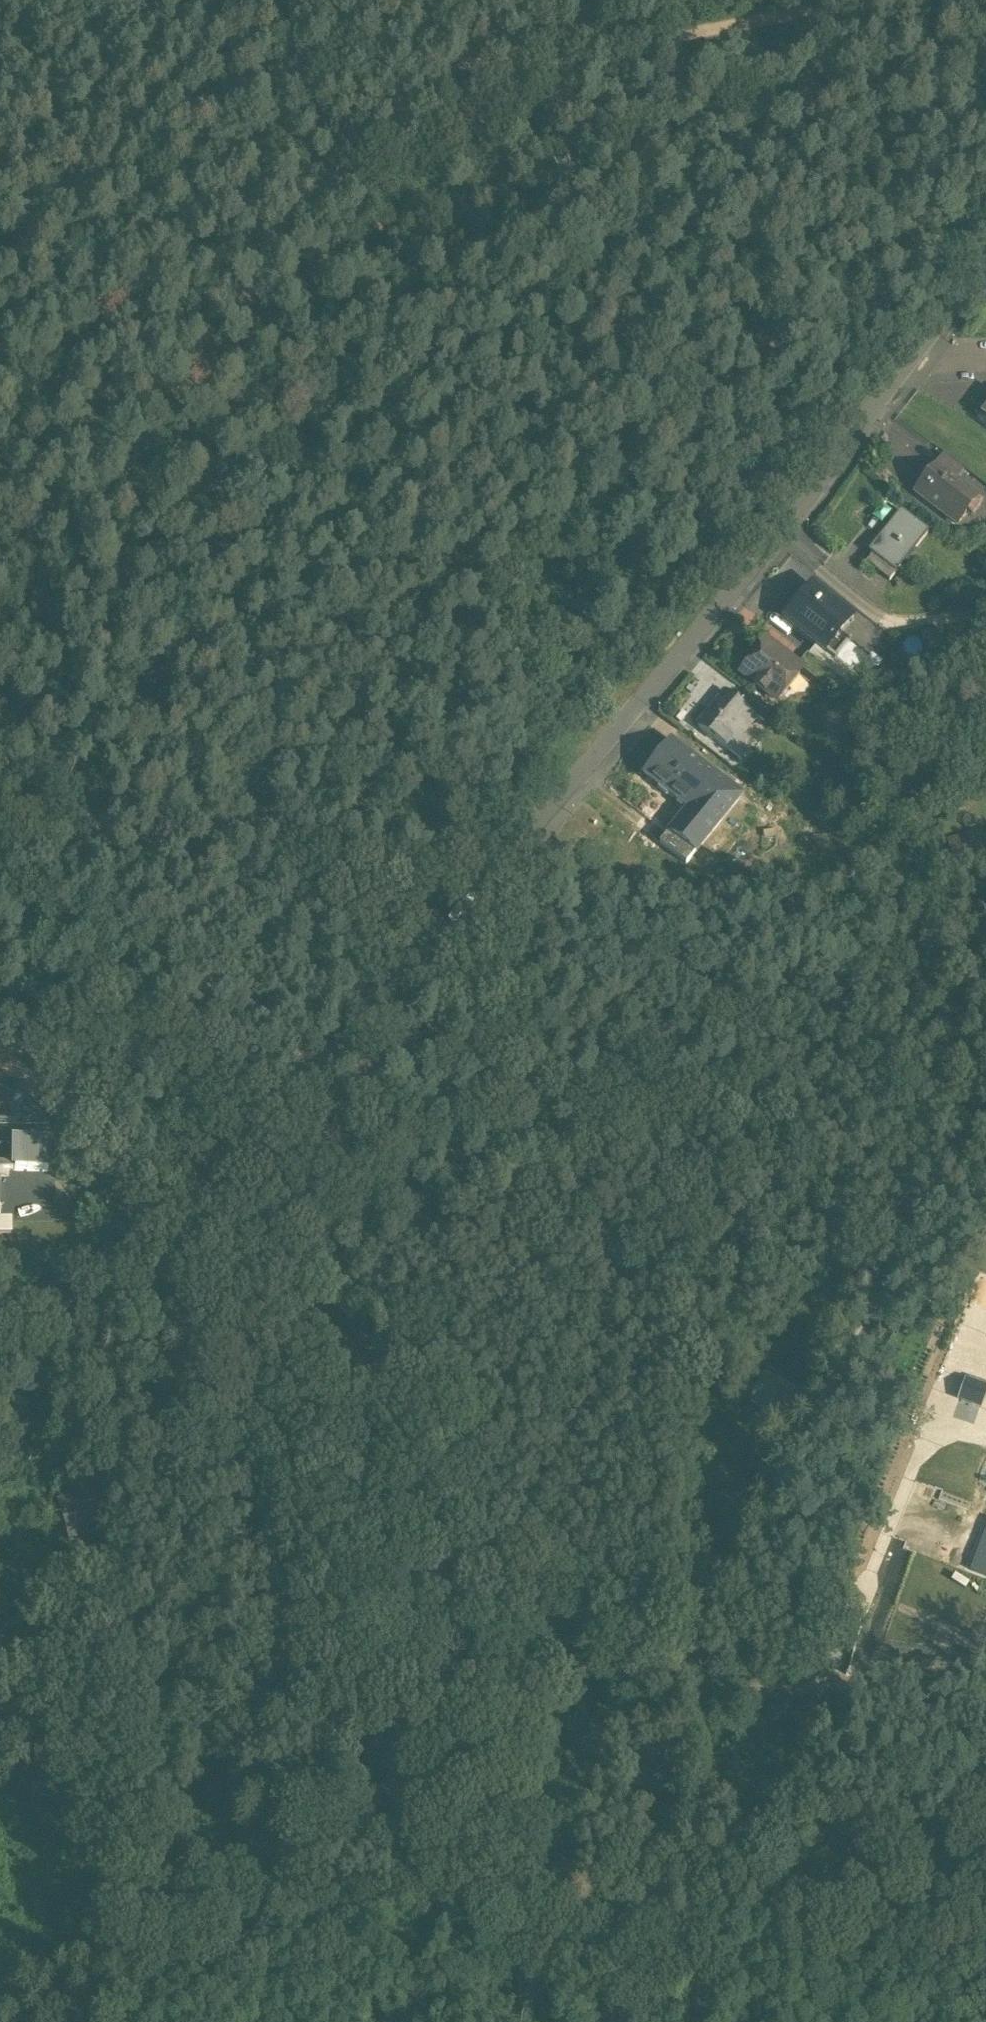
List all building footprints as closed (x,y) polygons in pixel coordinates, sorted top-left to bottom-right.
[(974,422),(985,432),(985,408),(974,422)] [(961,473),(943,460),(935,471),(952,485),(961,473)] [(935,471),(934,471),(913,497),(953,528),(964,515),(969,519),(979,506),(952,485),(935,471)] [(898,515),(866,556),(893,577),(925,536),(898,515)] [(851,623),(810,590),(781,624),(832,666),(848,647),(838,639),(851,623)] [(765,645),(738,678),(771,705),(774,701),(775,702),(781,702),(786,695),(785,689),(784,688),(797,672),(796,670),(765,645)] [(831,680),(805,658),(796,670),(797,672),(821,692),(831,680)] [(724,696),(695,732),(728,758),(732,752),(728,749),(752,719),(736,706),(724,696)] [(769,718),(743,697),(736,706),(752,719),(762,727),(769,718)] [(740,802),(669,745),(642,778),(687,814),(667,839),(694,860),(740,802)] [(694,860),(667,839),(659,850),(685,871),(694,860)] [(47,1181),(48,1136),(0,1135),(0,1180),(47,1181)] [(984,1395),(964,1388),(958,1405),(978,1411),(984,1395)] [(83,1504),(56,1511),(65,1542),(90,1535),(91,1539),(108,1535),(97,1498),(83,1502),(83,1504)]
